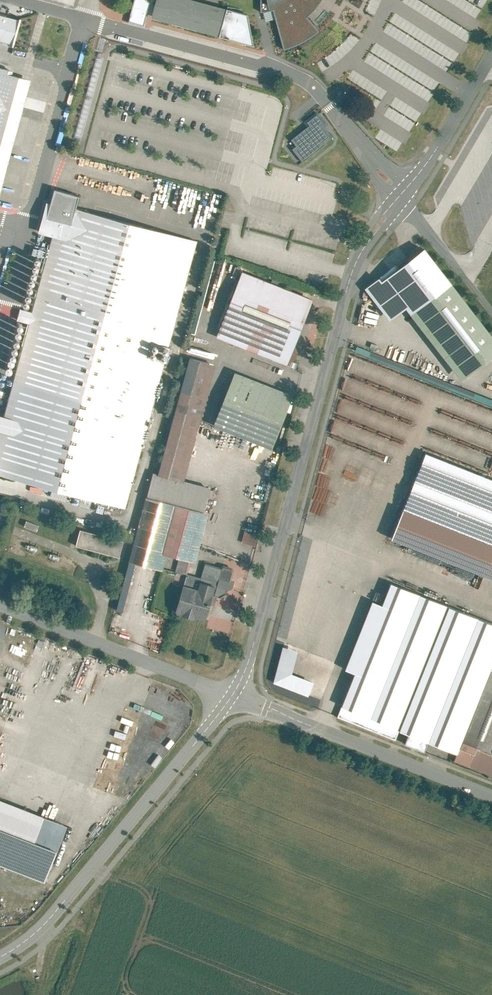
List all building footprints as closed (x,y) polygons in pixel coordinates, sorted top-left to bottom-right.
[(150,2),(151,1),(148,0),(134,0),(129,19),(145,23),(147,13),(152,15),(156,3),(150,2)] [(156,3),(152,15),(151,20),(254,45),(248,14),(197,0),(156,0),(156,3)] [(256,11),(263,20),(270,20),(279,50),(314,31),(304,17),(317,1),(317,0),(253,0),(256,11)] [(14,44),(20,20),(0,15),(0,40),(14,44)] [(31,79),(12,74),(13,70),(0,67),(0,192),(31,79)] [(412,92),(422,96),(420,100),(428,103),(433,91),(416,83),(412,92)] [(327,121),(316,106),(301,118),(305,124),(286,138),(292,145),(287,148),(299,163),(326,144),(321,140),(328,134),(320,126),(327,121)] [(54,189),(50,202),(76,209),(79,196),(54,189)] [(44,203),(36,230),(53,235),(32,312),(20,309),(17,320),(29,323),(4,417),(0,416),(0,474),(124,508),(197,242),(76,209),(50,202),(49,205),(44,203)] [(411,261),(403,267),(408,274),(411,271),(414,275),(419,271),(411,261)] [(391,299),(414,281),(408,274),(403,267),(379,285),(391,299)] [(311,300),(242,273),(216,339),(285,366),(311,300)] [(449,281),(409,312),(461,380),(491,356),(491,336),(449,281)] [(347,350),(360,354),(364,343),(350,339),(347,350)] [(213,364),(188,357),(157,473),(182,480),(213,364)] [(287,397),(236,377),(218,422),(269,442),(287,397)] [(425,452),(390,538),(491,579),(491,479),(425,452)] [(182,480),(157,473),(153,472),(146,496),(204,512),(210,487),(182,480)] [(374,475),(366,491),(369,492),(377,476),(374,475)] [(204,512),(146,496),(129,561),(163,570),(167,554),(179,557),(190,560),(204,512)] [(75,529),(71,545),(116,557),(120,540),(75,529)] [(239,541),(254,546),(258,534),(243,529),(239,541)] [(187,574),(190,560),(179,557),(175,571),(187,574)] [(234,573),(233,569),(226,567),(225,566),(222,570),(206,564),(202,578),(188,573),(176,610),(205,620),(210,604),(213,605),(216,595),(214,595),(216,588),(227,592),(228,588),(231,589),(233,583),(231,582),(234,573)] [(341,707),(398,730),(449,605),(391,582),(382,604),(355,672),(341,707)] [(345,668),(355,672),(382,604),(373,600),(345,668)] [(491,665),(491,623),(449,605),(398,730),(408,734),(428,742),(457,753),(461,741),(491,665)] [(296,650),(284,647),(276,681),(308,694),(312,683),(289,674),(296,650)] [(461,741),(491,754),(491,665),(461,741)] [(398,730),(341,707),(337,717),(394,740),(398,730)] [(428,742),(408,734),(404,744),(424,752),(428,742)] [(461,741),(457,753),(454,760),(491,776),(491,754),(461,741)] [(44,880),(56,850),(32,840),(42,816),(0,800),(0,863),(44,880)] [(66,825),(42,816),(32,840),(56,850),(66,825)]
